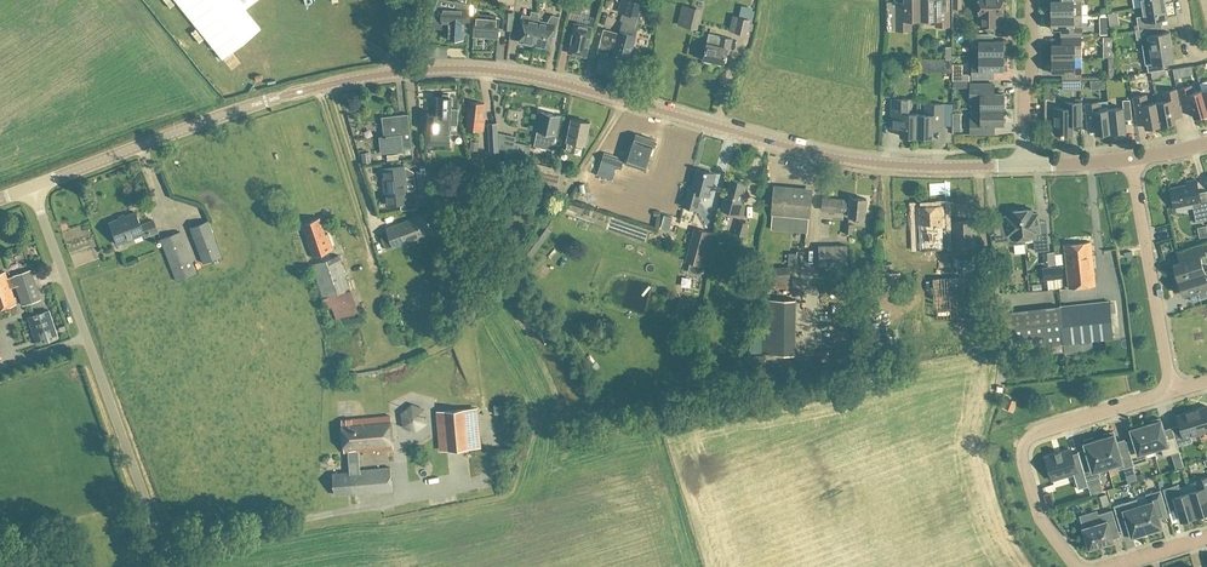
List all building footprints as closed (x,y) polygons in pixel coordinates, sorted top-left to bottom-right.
[(572,8),(582,10),(584,0),(574,0),(572,8)] [(624,13),(640,17),(644,3),(634,0),(627,0),(624,13)] [(921,0),(905,0),(905,1),(896,1),(896,30),(911,30),(911,19),(921,19),(921,0)] [(921,19),(936,19),(936,26),(949,26),(949,1),(937,2),(937,0),(921,0),(921,19)] [(979,14),(982,14),(982,27),(998,27),(998,14),(1003,14),(1003,0),(979,0),(979,14)] [(1082,14),(1082,0),(1067,0),(1052,0),(1052,14),(1074,14),(1082,14)] [(438,2),(431,19),(449,20),(448,38),(464,39),(465,22),(471,22),(471,14),(470,14),(470,10),(470,8),(438,2)] [(1137,16),(1138,24),(1135,25),(1136,29),(1156,26),(1154,19),(1168,17),(1165,3),(1142,6),(1144,15),(1137,16)] [(699,8),(687,5),(682,24),(695,27),(699,8)] [(535,45),(540,21),(539,12),(532,11),(531,16),(523,14),(521,24),(523,25),(519,41),(535,45)] [(513,12),(505,12),(504,28),(512,29),(513,12)] [(615,65),(599,60),(596,71),(624,79),(629,60),(637,35),(642,18),(625,14),(620,30),(618,38),(624,40),(619,58),(615,57),(614,61),(617,62),(616,64),(615,63),(615,65)] [(1074,14),(1052,14),(1052,28),(1062,28),(1062,36),(1081,36),(1081,35),(1082,35),(1082,14),(1074,14)] [(547,23),(540,21),(535,45),(550,48),(554,31),(556,32),(559,16),(552,15),(547,23)] [(500,18),(489,17),(475,16),(474,35),(499,37),(500,18)] [(738,16),(734,32),(746,35),(749,18),(738,16)] [(446,20),(431,20),(431,29),(446,29),(446,20)] [(575,24),(569,52),(587,55),(592,28),(575,24)] [(1158,26),(1156,26),(1136,29),(1130,30),(1130,34),(1136,33),(1137,38),(1149,36),(1151,49),(1172,46),(1170,31),(1159,33),(1158,26)] [(709,33),(708,42),(704,58),(725,63),(727,53),(730,54),(733,38),(722,35),(721,36),(709,33)] [(1008,40),(1004,40),(993,40),(993,33),(972,33),(972,46),(979,46),(980,55),(1008,55),(1008,40)] [(1081,36),(1062,36),(1062,43),(1052,43),(1052,58),(1075,58),(1075,48),(1081,48),(1081,36)] [(624,40),(618,38),(617,41),(602,37),(598,52),(601,53),(599,60),(615,65),(615,63),(616,64),(617,62),(614,61),(615,57),(619,58),(624,40)] [(435,55),(463,56),(463,45),(435,45),(435,55)] [(1172,46),(1151,49),(1143,50),(1145,64),(1147,64),(1148,72),(1151,71),(1155,71),(1165,69),(1164,62),(1174,60),(1172,46)] [(1113,48),(1103,48),(1103,56),(1113,57),(1113,48)] [(1008,55),(980,55),(980,64),(972,64),(972,78),(994,78),(994,69),(1008,69),(1008,55)] [(1075,58),(1052,58),(1052,73),(1063,72),(1063,80),(1081,79),(1081,67),(1075,67),(1075,58)] [(1106,58),(1107,68),(1115,67),(1114,58),(1106,58)] [(1179,67),(1173,68),(1175,78),(1181,76),(1179,67)] [(1078,83),(1070,81),(1069,89),(1077,90),(1078,83)] [(1006,94),(1004,94),(1004,93),(994,93),(994,83),(970,83),(970,100),(981,100),(981,108),(1004,108),(1004,107),(1006,107),(1006,94)] [(1202,90),(1193,92),(1191,85),(1178,89),(1184,109),(1192,107),(1195,117),(1197,116),(1198,119),(1206,116),(1206,113),(1206,107),(1202,90)] [(1165,100),(1157,102),(1161,124),(1176,122),(1173,106),(1180,105),(1177,88),(1164,91),(1165,100)] [(444,93),(442,97),(436,97),(436,113),(428,112),(427,129),(433,130),(432,140),(452,141),(452,129),(450,129),(450,123),(458,123),(459,108),(452,108),(452,97),(451,97),(449,93),(444,93)] [(1161,124),(1157,102),(1148,103),(1146,94),(1133,97),(1136,113),(1143,112),(1146,127),(1161,124)] [(917,136),(918,113),(911,113),(912,99),(892,98),(892,129),(902,129),(902,136),(917,136)] [(1109,109),(1111,132),(1126,130),(1125,114),(1132,113),(1130,99),(1123,100),(1124,107),(1109,109)] [(1108,100),(1099,101),(1086,103),(1087,119),(1094,118),(1096,133),(1111,132),(1109,109),(1108,100)] [(484,131),(486,117),(483,117),(485,103),(470,101),(467,129),(484,131)] [(1081,102),(1065,102),(1065,108),(1053,108),(1053,119),(1055,119),(1056,133),(1062,133),(1062,134),(1073,134),(1073,124),(1082,124),(1081,102)] [(926,114),(918,113),(917,136),(932,137),(933,130),(943,130),(944,103),(926,103),(926,114)] [(1004,108),(981,108),(981,117),(971,117),(971,133),(995,133),(995,124),(1004,123),(1004,108)] [(528,126),(531,113),(522,111),(519,124),(528,126)] [(541,111),(538,130),(535,146),(543,148),(554,150),(557,134),(561,115),(541,111)] [(384,135),(379,136),(381,153),(404,150),(404,147),(412,146),(410,126),(401,127),(400,114),(382,116),(384,135)] [(591,121),(573,118),(566,150),(574,152),(576,142),(586,144),(591,121)] [(490,145),(499,145),(498,123),(489,123),(490,145)] [(636,133),(628,158),(624,157),(624,158),(606,154),(602,162),(599,174),(612,179),(616,167),(621,169),(623,162),(645,170),(655,139),(636,133)] [(515,140),(513,150),(528,153),(530,143),(515,140)] [(362,152),(363,162),(372,162),(371,151),(362,152)] [(478,175),(487,171),(482,155),(472,158),(478,175)] [(558,183),(562,169),(536,163),(533,177),(547,180),(558,183)] [(385,188),(387,205),(408,203),(409,210),(418,209),(416,195),(407,196),(404,167),(384,169),(386,188),(385,188)] [(420,193),(417,194),(419,207),(441,202),(438,190),(436,190),(433,168),(417,170),(420,193)] [(698,169),(692,190),(689,189),(684,206),(697,209),(701,193),(709,195),(715,173),(698,169)] [(730,178),(724,200),(721,209),(739,214),(744,215),(747,204),(741,202),(747,182),(730,178)] [(1170,188),(1175,207),(1192,203),(1196,222),(1206,220),(1206,199),(1201,201),(1196,179),(1187,181),(1187,184),(1170,188)] [(771,214),(773,214),(771,228),(808,232),(809,217),(810,217),(812,193),(774,190),(771,214)] [(848,209),(849,202),(847,202),(848,199),(823,197),(822,209),(828,210),(828,212),(835,213),(835,210),(846,212),(847,209),(848,209)] [(849,202),(848,209),(850,209),(849,216),(865,217),(867,198),(851,197),(850,202),(849,202)] [(918,249),(947,247),(945,204),(916,205),(918,249)] [(692,234),(698,212),(684,208),(678,231),(692,234)] [(1021,209),(1025,243),(1026,243),(1025,237),(1034,237),(1035,251),(1050,249),(1048,234),(1040,235),(1038,212),(1033,213),(1032,208),(1021,209)] [(999,216),(990,217),(992,234),(995,234),(995,241),(1007,240),(1008,245),(1025,243),(1021,209),(1010,210),(1011,215),(1005,215),(1006,222),(999,223),(999,216)] [(145,237),(158,232),(154,220),(141,225),(136,212),(109,222),(117,244),(143,234),(145,237)] [(387,229),(380,232),(386,249),(393,246),(431,232),(425,215),(387,229)] [(669,229),(672,217),(665,215),(662,227),(669,229)] [(313,256),(333,249),(328,233),(325,234),(320,218),(304,223),(310,240),(308,240),(313,256)] [(738,220),(735,233),(745,235),(748,223),(738,220)] [(953,247),(977,246),(976,220),(952,221),(953,247)] [(204,263),(221,256),(208,221),(190,227),(204,263)] [(846,223),(845,233),(852,233),(853,224),(846,223)] [(1200,237),(1206,235),(1206,227),(1206,225),(1198,227),(1200,237)] [(705,265),(714,232),(700,228),(691,261),(705,265)] [(542,247),(549,232),(544,230),(536,245),(542,247)] [(177,281),(196,273),(180,231),(161,239),(177,281)] [(85,250),(74,254),(78,263),(99,255),(92,235),(81,239),(85,250)] [(1069,287),(1096,285),(1091,242),(1065,244),(1069,287)] [(849,264),(848,244),(818,245),(819,250),(819,265),(849,264)] [(1174,273),(1176,280),(1205,271),(1202,262),(1206,260),(1206,256),(1204,246),(1187,251),(1189,259),(1174,264),(1177,273),(1175,273),(1174,273)] [(804,265),(805,251),(797,250),(796,265),(804,265)] [(1101,251),(1102,264),(1114,263),(1113,250),(1101,251)] [(318,283),(323,298),(331,320),(359,312),(352,289),(340,255),(312,264),(318,283)] [(983,273),(985,266),(984,258),(962,258),(963,276),(963,280),(983,279),(983,273)] [(1044,279),(1064,277),(1063,265),(1043,267),(1044,279)] [(40,298),(30,270),(13,276),(7,278),(5,271),(0,273),(0,309),(16,303),(10,287),(16,285),(23,304),(40,298)] [(1176,280),(1178,287),(1179,287),(1179,286),(1181,285),(1183,294),(1197,290),(1200,298),(1206,296),(1206,278),(1205,271),(1176,280)] [(1038,272),(1026,272),(1026,289),(1037,290),(1038,272)] [(770,287),(803,286),(802,273),(769,274),(770,287)] [(963,276),(948,277),(948,288),(963,288),(963,276)] [(355,290),(361,287),(356,278),(351,281),(355,290)] [(760,281),(748,279),(747,295),(759,296),(760,281)] [(982,294),(934,296),(935,317),(935,320),(983,319),(982,294)] [(679,314),(693,318),(697,302),(683,298),(679,314)] [(764,353),(795,354),(796,299),(795,299),(764,299),(764,353)] [(1004,312),(1005,325),(1008,349),(1113,338),(1109,300),(1004,312)] [(38,344),(58,337),(49,309),(28,317),(38,344)] [(600,366),(597,361),(592,364),(596,370),(600,366)] [(1008,398),(1004,407),(1014,410),(1017,401),(1008,398)] [(495,414),(505,413),(504,403),(494,404),(495,414)] [(415,431),(427,423),(425,409),(413,404),(401,413),(403,427),(415,431)] [(1199,432),(1206,430),(1206,405),(1192,410),(1199,432)] [(443,410),(447,450),(470,447),(467,408),(443,410)] [(1199,432),(1192,410),(1177,415),(1180,424),(1172,427),(1175,434),(1178,445),(1192,441),(1191,435),(1199,432)] [(1152,422),(1146,424),(1154,448),(1161,446),(1164,455),(1180,451),(1178,445),(1175,434),(1166,437),(1164,428),(1160,417),(1151,420),(1152,422)] [(371,492),(368,469),(361,470),(359,454),(395,450),(392,418),(344,422),(347,455),(349,455),(350,472),(333,474),(335,494),(353,492),(353,494),(371,492)] [(1128,449),(1133,465),(1149,460),(1146,451),(1154,448),(1146,424),(1143,425),(1142,423),(1130,426),(1136,446),(1128,449)] [(1133,465),(1128,449),(1120,451),(1114,430),(1104,433),(1105,436),(1100,438),(1108,466),(1117,463),(1119,469),(1133,465)] [(1108,466),(1100,438),(1094,439),(1094,436),(1084,439),(1089,458),(1081,461),(1089,485),(1091,494),(1100,491),(1095,477),(1101,476),(1099,469),(1108,466)] [(1089,485),(1081,461),(1079,454),(1073,456),(1071,449),(1046,456),(1053,479),(1074,473),(1079,488),(1089,485)] [(1189,491),(1197,515),(1206,512),(1206,494),(1206,477),(1195,480),(1198,489),(1189,491)] [(1197,515),(1189,491),(1181,494),(1178,484),(1163,489),(1168,505),(1176,503),(1182,520),(1197,515)] [(1140,507),(1147,530),(1152,529),(1153,532),(1163,529),(1157,510),(1166,507),(1161,489),(1146,494),(1149,504),(1140,507)] [(1053,504),(1050,493),(1045,494),(1048,505),(1053,504)] [(1107,493),(1097,496),(1100,506),(1110,503),(1107,493)] [(1147,530),(1140,507),(1129,510),(1127,503),(1124,502),(1114,505),(1120,526),(1128,523),(1133,538),(1143,535),(1142,532),(1147,530)] [(1101,521),(1083,527),(1089,548),(1098,545),(1099,546),(1105,544),(1114,541),(1110,529),(1118,526),(1113,509),(1098,514),(1101,521)]
